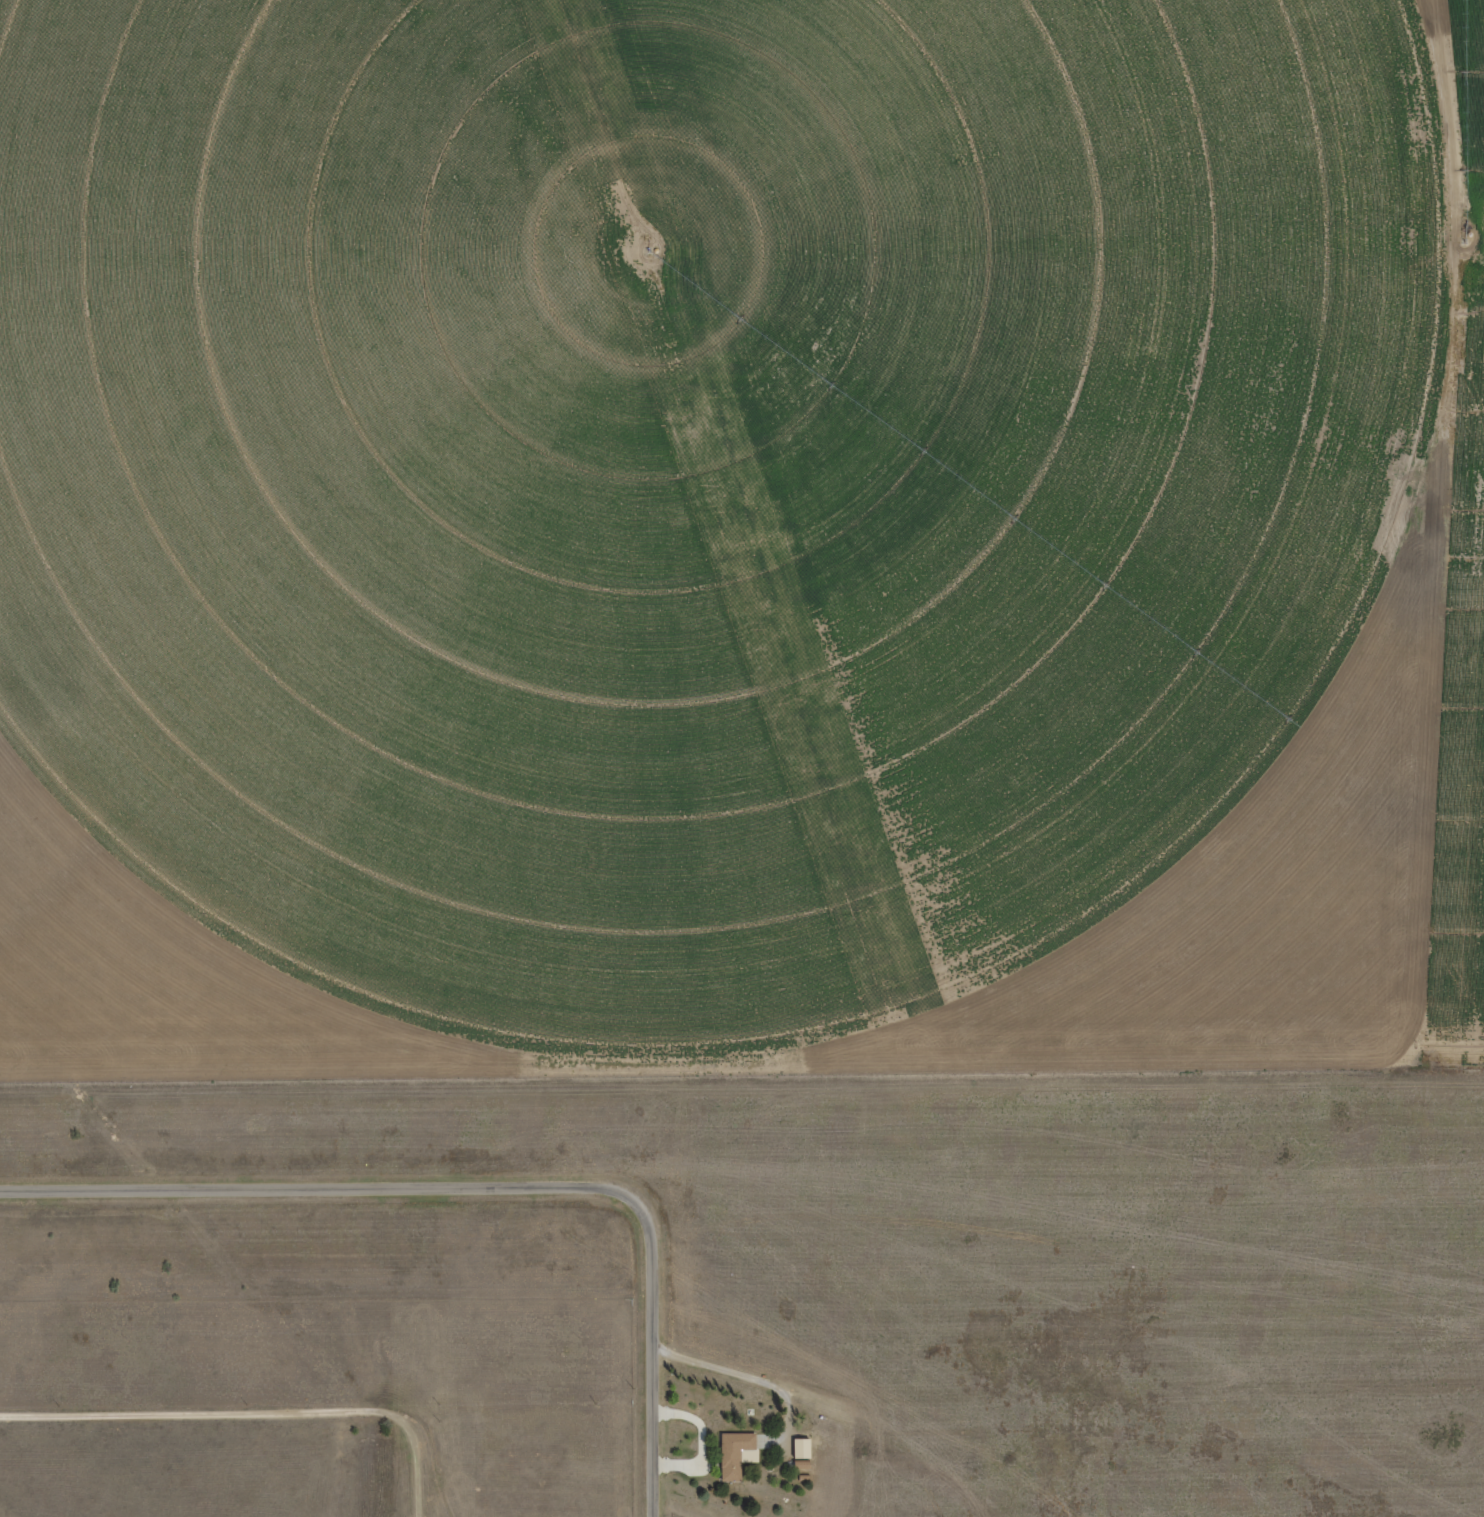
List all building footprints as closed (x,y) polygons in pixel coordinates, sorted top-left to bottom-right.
[(716,1433),(716,1480),(738,1481),(738,1451),(754,1451),(754,1433),(716,1433)] [(790,1438),(790,1460),(807,1460),(808,1438),(790,1438)]
